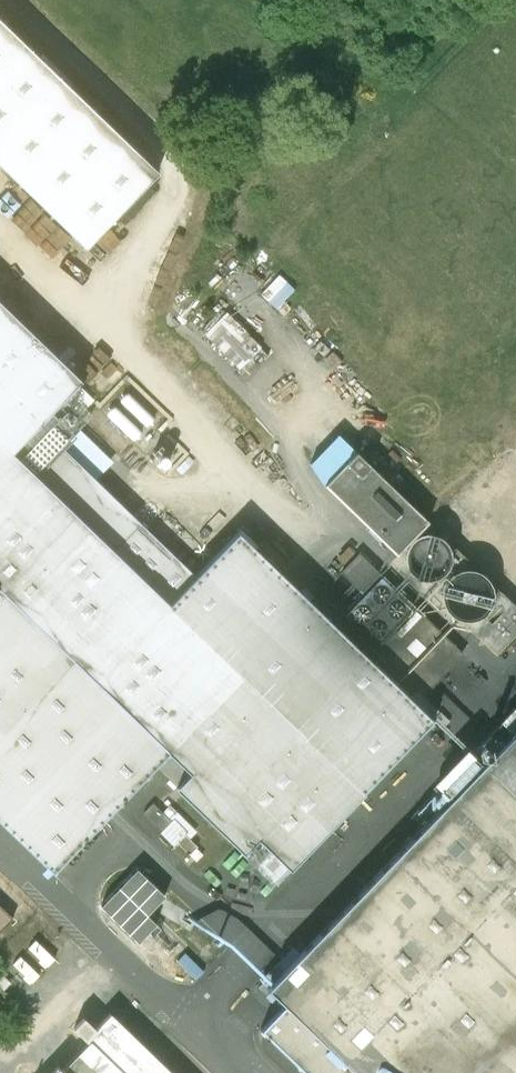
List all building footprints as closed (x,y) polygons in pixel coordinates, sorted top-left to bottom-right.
[(86,248),(160,170),(0,16),(0,166),(86,248)] [(280,306),(301,286),(285,269),(264,289),(280,306)] [(53,869),(112,808),(169,748),(191,769),(172,789),(272,884),(366,786),(435,714),(239,527),(217,550),(204,537),(185,556),(48,426),(90,382),(0,296),(0,818),(53,869)] [(211,327),(255,372),(274,353),(230,308),(211,327)] [(120,401),(112,410),(144,439),(168,414),(129,379),(114,395),(120,401)] [(343,436),(313,467),(359,518),(395,549),(432,513),(343,436)] [(503,462),(515,473),(515,451),(514,449),(503,462)] [(432,513),(395,549),(497,652),(515,633),(515,597),(432,513)] [(428,689),(435,682),(467,648),(364,551),(326,592),(428,689)] [(482,761),(515,793),(515,725),(482,761)] [(271,983),(289,1000),(366,1072),(515,1072),(515,793),(482,761),(271,983)] [(156,801),(145,812),(195,860),(206,848),(156,801)] [(0,907),(0,934),(14,920),(0,907)] [(55,1024),(76,1045),(113,1009),(92,988),(55,1024)] [(261,1030),(307,1072),(366,1072),(289,1000),(261,1030)] [(111,1013),(54,1072),(175,1072),(111,1013)]
